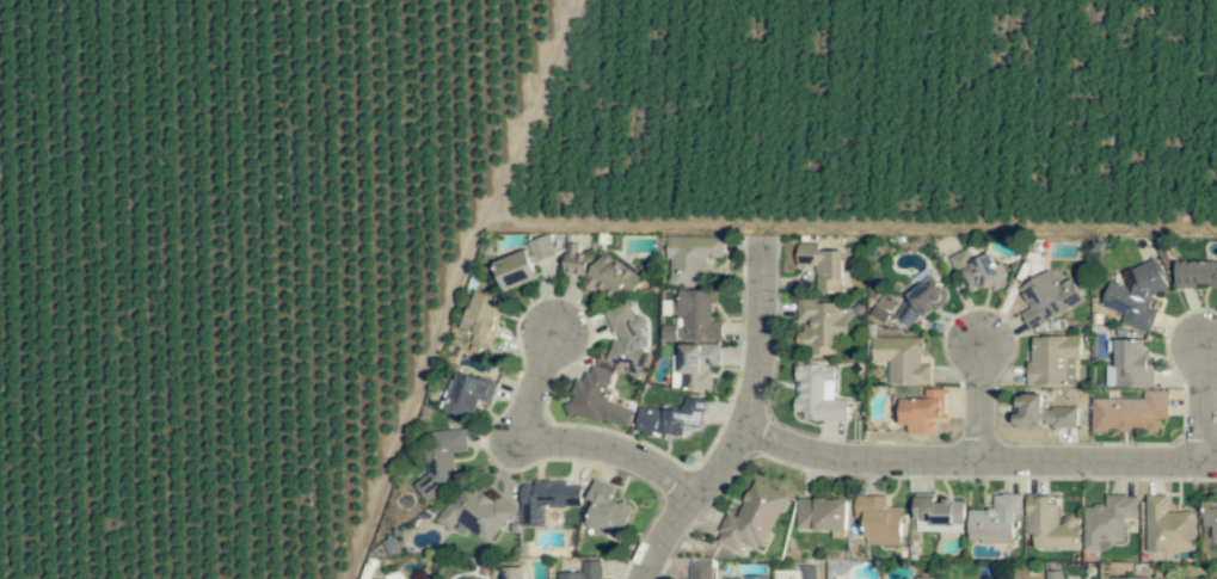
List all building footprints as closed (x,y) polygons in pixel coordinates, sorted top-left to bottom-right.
[(554,254),(545,234),(532,240),(541,260),(554,254)] [(705,258),(722,259),(722,238),(668,236),(667,285),(704,286),(705,258)] [(815,264),(815,291),(842,290),(841,251),(818,252),(817,243),(797,244),(797,265),(815,264)] [(537,279),(525,248),(492,261),(504,292),(537,279)] [(951,255),(967,293),(986,285),(989,293),(1009,284),(1000,262),(995,265),(990,253),(973,260),(967,248),(951,255)] [(1130,268),(1136,285),(1128,288),(1107,282),(1100,306),(1123,314),(1120,325),(1148,333),(1154,315),(1150,304),(1153,295),(1167,290),(1156,259),(1130,268)] [(1175,262),(1176,288),(1216,287),(1216,261),(1175,262)] [(1018,287),(1029,308),(1020,313),(1029,329),(1083,302),(1070,279),(1057,286),(1049,271),(1018,287)] [(919,314),(928,319),(946,284),(922,273),(898,322),(912,329),(919,314)] [(503,299),(472,290),(461,329),(474,333),(469,350),(487,355),(503,299)] [(711,291),(677,290),(676,300),(670,300),(670,316),(682,317),(682,325),(661,325),(661,340),(721,341),(721,321),(710,321),(711,291)] [(870,317),(885,323),(893,303),(877,297),(870,317)] [(837,356),(837,337),(845,337),(845,315),(842,315),(842,301),(796,301),(796,348),(806,348),(806,356),(837,356)] [(922,339),(872,337),(871,361),(888,361),(888,383),(930,385),(931,364),(921,364),(922,339)] [(1029,385),(1077,385),(1077,337),(1029,337),(1029,385)] [(1150,387),(1151,340),(1115,340),(1114,386),(1150,387)] [(711,389),(711,366),(719,366),(719,345),(679,344),(679,355),(672,355),(672,368),(671,368),(671,389),(711,389)] [(634,411),(609,402),(612,393),(605,391),(612,372),(585,363),(568,413),(607,426),(609,422),(627,428),(634,411)] [(848,421),(849,399),(834,399),(834,365),(795,365),(795,412),(803,412),(803,421),(848,421)] [(463,417),(465,410),(475,413),(481,394),(493,398),(497,384),(457,371),(444,411),(463,417)] [(900,399),(900,425),(908,425),(908,434),(933,434),(933,419),(943,419),(943,389),(924,389),(924,399),(900,399)] [(1091,398),(1091,433),(1106,433),(1106,431),(1160,431),(1160,419),(1167,419),(1168,391),(1142,390),(1142,399),(1091,398)] [(1077,427),(1076,407),(1042,407),(1042,395),(1014,396),(1015,429),(1077,427)] [(700,427),(703,400),(683,398),(682,411),(638,407),(636,434),(682,438),(683,426),(700,427)] [(467,452),(465,429),(425,432),(429,476),(419,477),(420,494),(455,491),(452,453),(467,452)] [(582,513),(588,515),(585,524),(622,535),(631,505),(613,500),(617,487),(592,479),(582,513)] [(788,495),(753,479),(735,517),(727,514),(715,541),(739,551),(742,543),(754,549),(756,544),(764,548),(788,495)] [(487,545),(511,514),(468,480),(436,521),(449,531),(456,521),(487,545)] [(581,506),(581,482),(519,483),(520,527),(542,526),(542,507),(581,506)] [(952,521),(953,500),(934,500),(935,494),(914,493),(914,523),(935,523),(935,525),(961,525),(961,521),(952,521)] [(1022,494),(993,494),(993,510),(969,510),(969,543),(1013,543),(1013,515),(1022,515),(1022,494)] [(1078,549),(1079,515),(1059,514),(1060,504),(1048,504),(1049,496),(1026,495),(1025,535),(1033,535),(1032,548),(1078,549)] [(1083,551),(1111,551),(1111,542),(1125,542),(1125,518),(1137,518),(1137,495),(1105,495),(1105,505),(1084,505),(1083,551)] [(1146,495),(1145,551),(1194,552),(1195,511),(1167,511),(1168,495),(1146,495)] [(901,507),(886,507),(886,497),(855,496),(854,518),(865,518),(864,545),(901,545),(901,507)] [(847,531),(848,499),(797,498),(796,530),(847,531)] [(583,578),(602,578),(602,560),(583,561),(583,578)] [(675,578),(713,578),(713,561),(689,561),(689,578),(675,578)] [(800,566),(800,578),(816,578),(816,567),(800,566)] [(503,567),(502,578),(523,578),(524,567),(503,567)] [(1062,571),(1046,571),(1046,578),(1062,578),(1062,571)]
